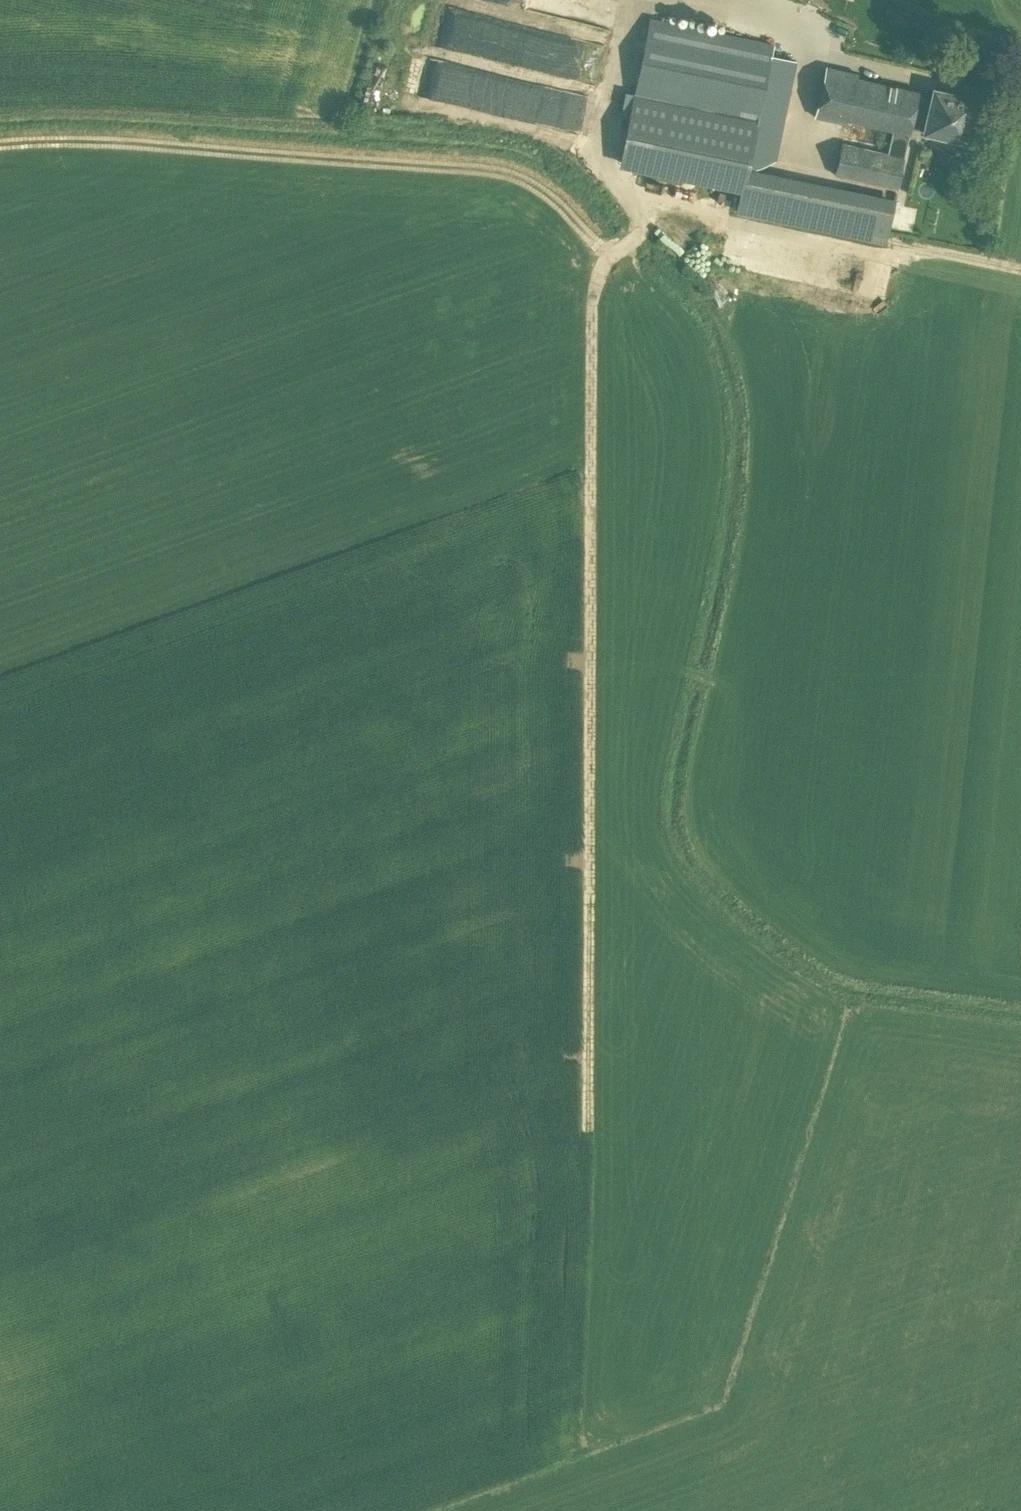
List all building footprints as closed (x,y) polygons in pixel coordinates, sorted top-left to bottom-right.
[(471,52),(516,59),(521,25),(477,18),(471,52)] [(886,240),(894,201),(746,170),(773,44),(650,18),(620,161),(742,185),(737,209),(886,240)] [(932,96),(918,94),(919,90),(858,76),(859,72),(826,65),(813,117),(847,125),(848,120),(892,130),(887,151),(841,141),(833,175),(897,189),(910,128),(924,131),(965,140),(975,98),(933,88),(932,96)]
